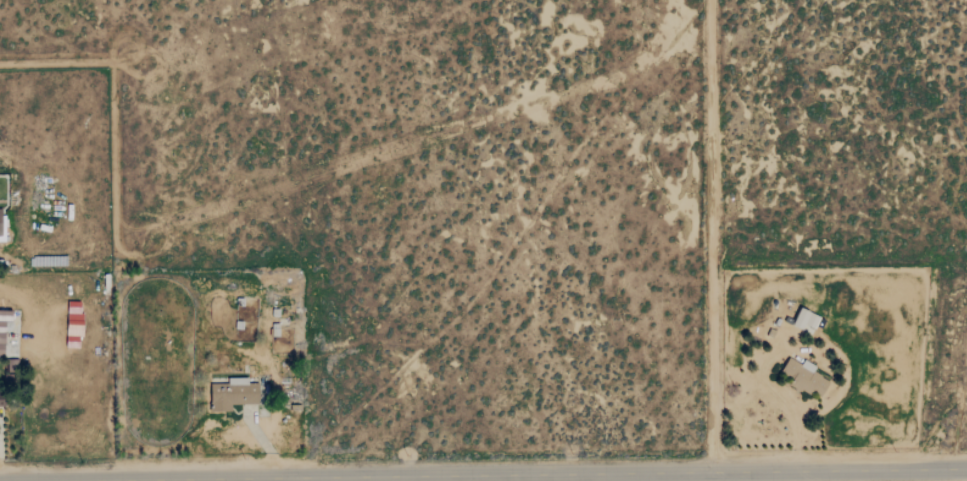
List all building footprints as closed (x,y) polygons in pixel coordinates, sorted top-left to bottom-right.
[(812,313),(801,308),(793,326),(804,331),(812,313)] [(5,323),(14,323),(14,310),(0,310),(0,357),(5,357),(5,323)] [(788,355),(780,369),(789,375),(785,382),(818,399),(829,378),(788,355)] [(209,377),(209,411),(231,411),(231,401),(258,401),(258,382),(248,382),(248,377),(209,377)]
